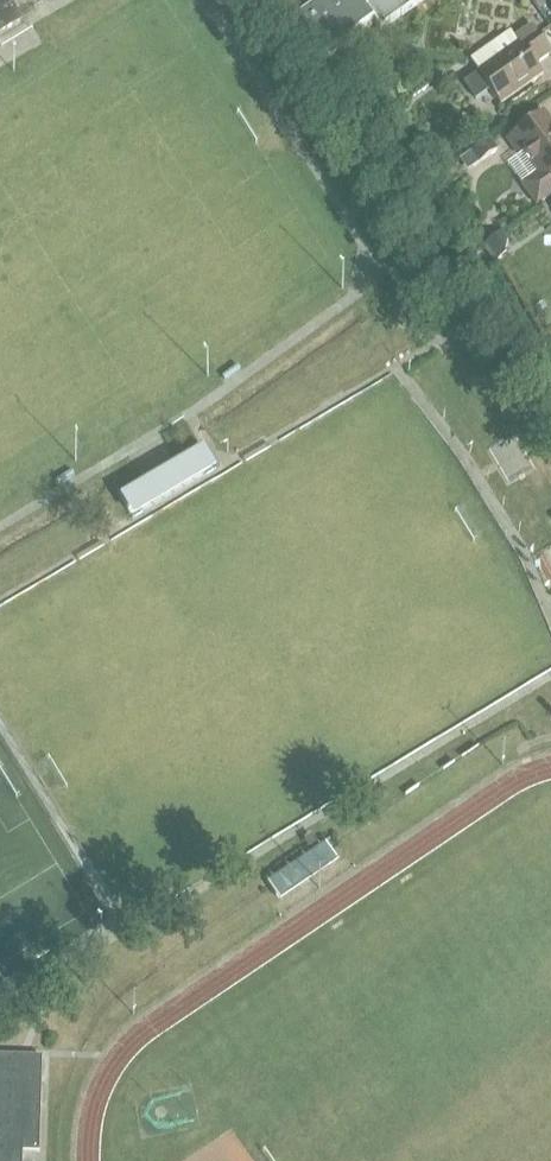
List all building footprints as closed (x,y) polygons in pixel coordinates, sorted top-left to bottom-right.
[(21,23),(7,0),(0,0),(0,36),(21,23)] [(324,65),(377,27),(357,0),(277,0),(324,65)] [(377,27),(382,34),(429,0),(357,0),(377,27)] [(541,12),(549,6),(544,0),(532,0),(541,12)] [(518,38),(521,43),(463,84),(476,103),(492,93),(501,107),(546,75),(539,65),(550,57),(550,48),(536,26),(518,38)] [(381,91),(367,101),(373,109),(386,99),(381,91)] [(539,173),(529,180),(527,191),(537,206),(550,196),(550,120),(547,115),(511,141),(521,154),(524,151),(539,173)] [(468,157),(462,162),(469,172),(476,168),(499,152),(492,141),(468,157)] [(502,232),(487,243),(499,260),(507,254),(509,242),(502,232)] [(495,450),(517,479),(536,465),(514,436),(495,450)] [(332,840),(276,878),(292,901),(348,863),(332,840)] [(23,1152),(40,1153),(43,1057),(26,1057),(26,1060),(20,1060),(20,1056),(0,1056),(0,1160),(23,1160),(23,1152)]
